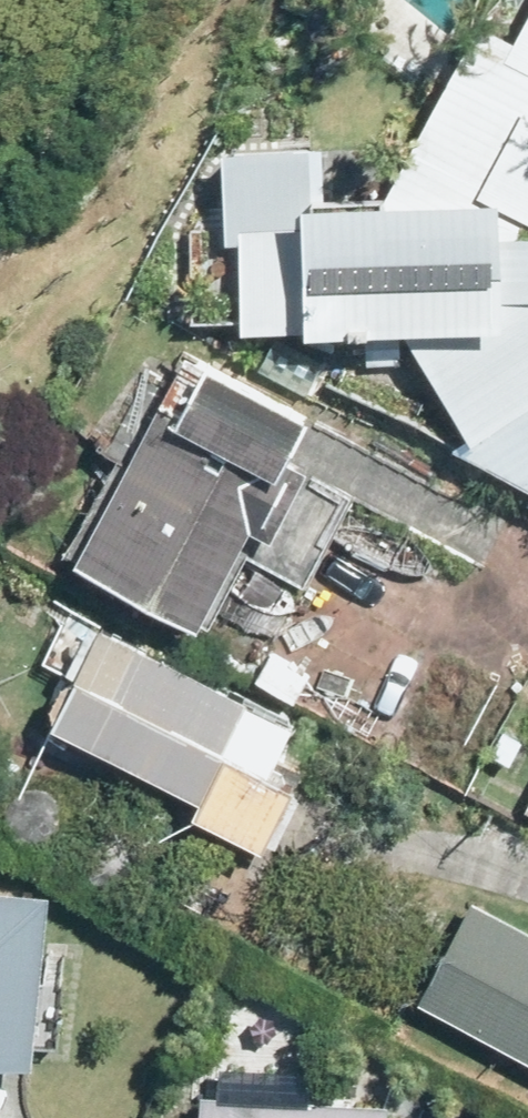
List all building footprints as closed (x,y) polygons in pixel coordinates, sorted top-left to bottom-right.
[(522,38),(484,17),(395,191),(331,192),(331,141),(231,142),(234,238),(248,236),(249,322),(409,318),(479,430),(461,441),(527,475),(527,300),(517,299),(518,296),(527,295),(527,230),(526,230),(527,220),(512,218),(515,205),(527,212),(527,26),(522,38)] [(267,135),(299,135),(300,108),(268,107),(267,135)] [(370,360),(406,361),(405,326),(371,326),(370,360)] [(149,366),(107,447),(121,454),(73,547),(216,622),(253,552),(309,581),(355,495),(310,472),(314,464),(297,456),(320,412),(216,356),(213,362),(192,350),(177,381),(149,366)] [(62,721),(209,794),(202,809),(274,845),(306,780),(278,766),(302,719),(106,620),(105,623),(98,621),(75,667),(87,672),(62,721)] [(313,675),(270,651),(256,678),(298,701),(313,675)] [(40,1060),(56,889),(0,884),(0,1057),(40,1060)] [(423,999),(527,1055),(527,926),(477,898),(423,999)] [(204,1117),(394,1117),(395,1102),(206,1090),(204,1117)]
